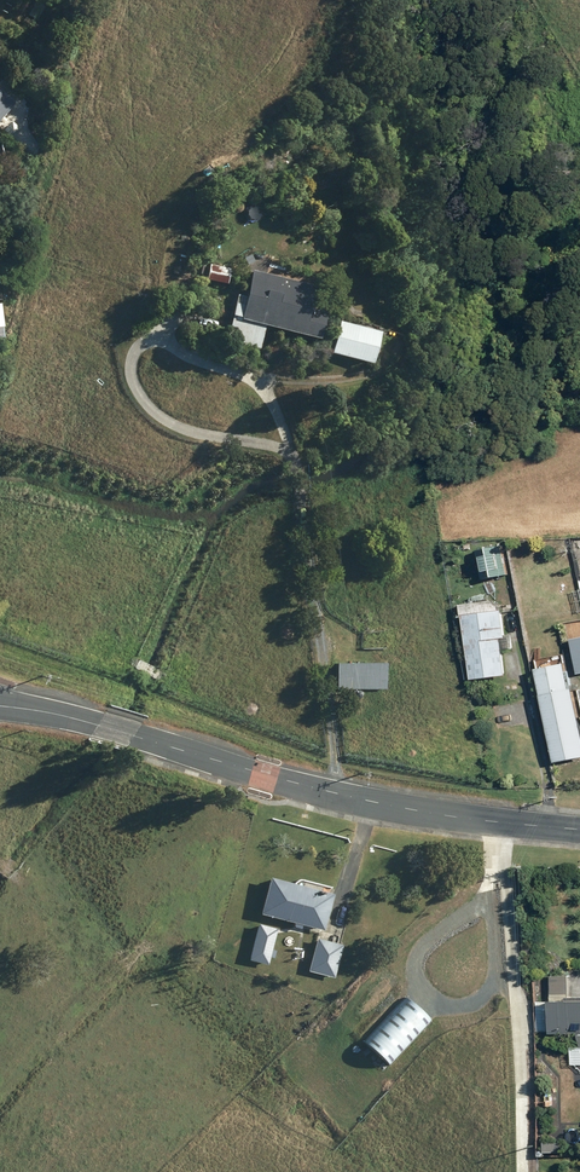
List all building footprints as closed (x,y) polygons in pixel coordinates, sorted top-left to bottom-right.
[(16,104),(0,89),(0,121),(16,104)] [(312,310),(318,287),(254,271),(246,305),(237,303),(227,340),(261,349),(267,326),(321,340),(327,314),(312,310)] [(342,321),(333,353),(374,364),(382,332),(342,321)] [(481,548),(486,577),(511,573),(506,544),(481,548)] [(510,635),(507,607),(467,611),(474,678),(510,673),(506,636),(510,635)] [(560,760),(579,756),(579,697),(572,660),(541,666),(560,760)] [(337,688),(387,688),(387,661),(337,661),(337,688)] [(301,920),(323,926),(333,889),(269,870),(258,909),(295,919),(293,923),(300,924),(301,920)] [(248,957),(267,962),(269,954),(274,955),(275,947),(271,946),(277,925),(257,919),(248,957)] [(307,968),(334,975),(343,941),(316,934),(307,968)] [(570,991),(553,990),(554,1027),(579,1026),(579,997),(570,997),(570,991)] [(432,1020),(406,996),(365,1040),(390,1064),(432,1020)] [(545,1149),(564,1149),(564,1139),(545,1139),(545,1149)]
